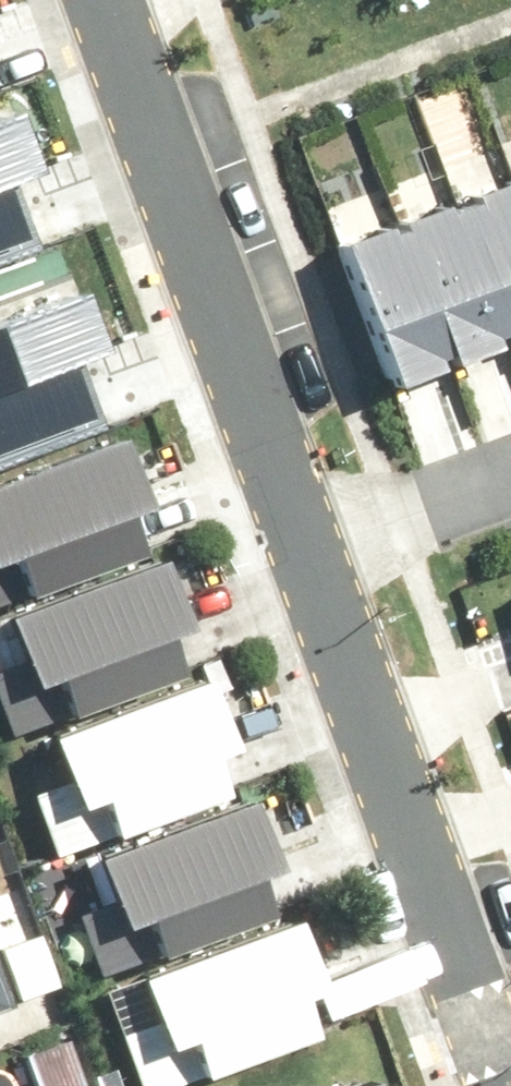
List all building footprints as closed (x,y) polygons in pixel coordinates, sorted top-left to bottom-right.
[(30,235),(9,171),(36,162),(19,110),(0,116),(0,245),(30,235)] [(485,168),(510,242),(510,159),(485,168)] [(485,168),(426,189),(473,323),(510,310),(510,242),(485,168)] [(473,323),(426,189),(366,210),(414,344),(473,323)] [(414,344),(366,210),(307,231),(355,365),(414,344)] [(92,411),(71,348),(98,339),(81,286),(0,313),(0,442),(92,411)] [(141,546),(127,503),(144,498),(121,431),(0,471),(0,592),(141,546)] [(0,657),(0,688),(10,718),(176,664),(162,621),(178,616),(156,549),(0,600),(0,608),(14,652),(0,657)] [(62,771),(39,778),(58,836),(223,782),(209,740),(225,735),(203,668),(45,719),(62,771)] [(110,891),(86,899),(105,957),(271,902),(257,860),(273,855),(251,788),(93,840),(110,891)] [(149,1016),(125,1024),(144,1082),(310,1028),(296,986),(312,980),(290,913),(132,965),(149,1016)] [(55,1036),(6,1054),(18,1085),(73,1085),(55,1036)] [(379,1060),(303,1085),(388,1085),(379,1060)]
